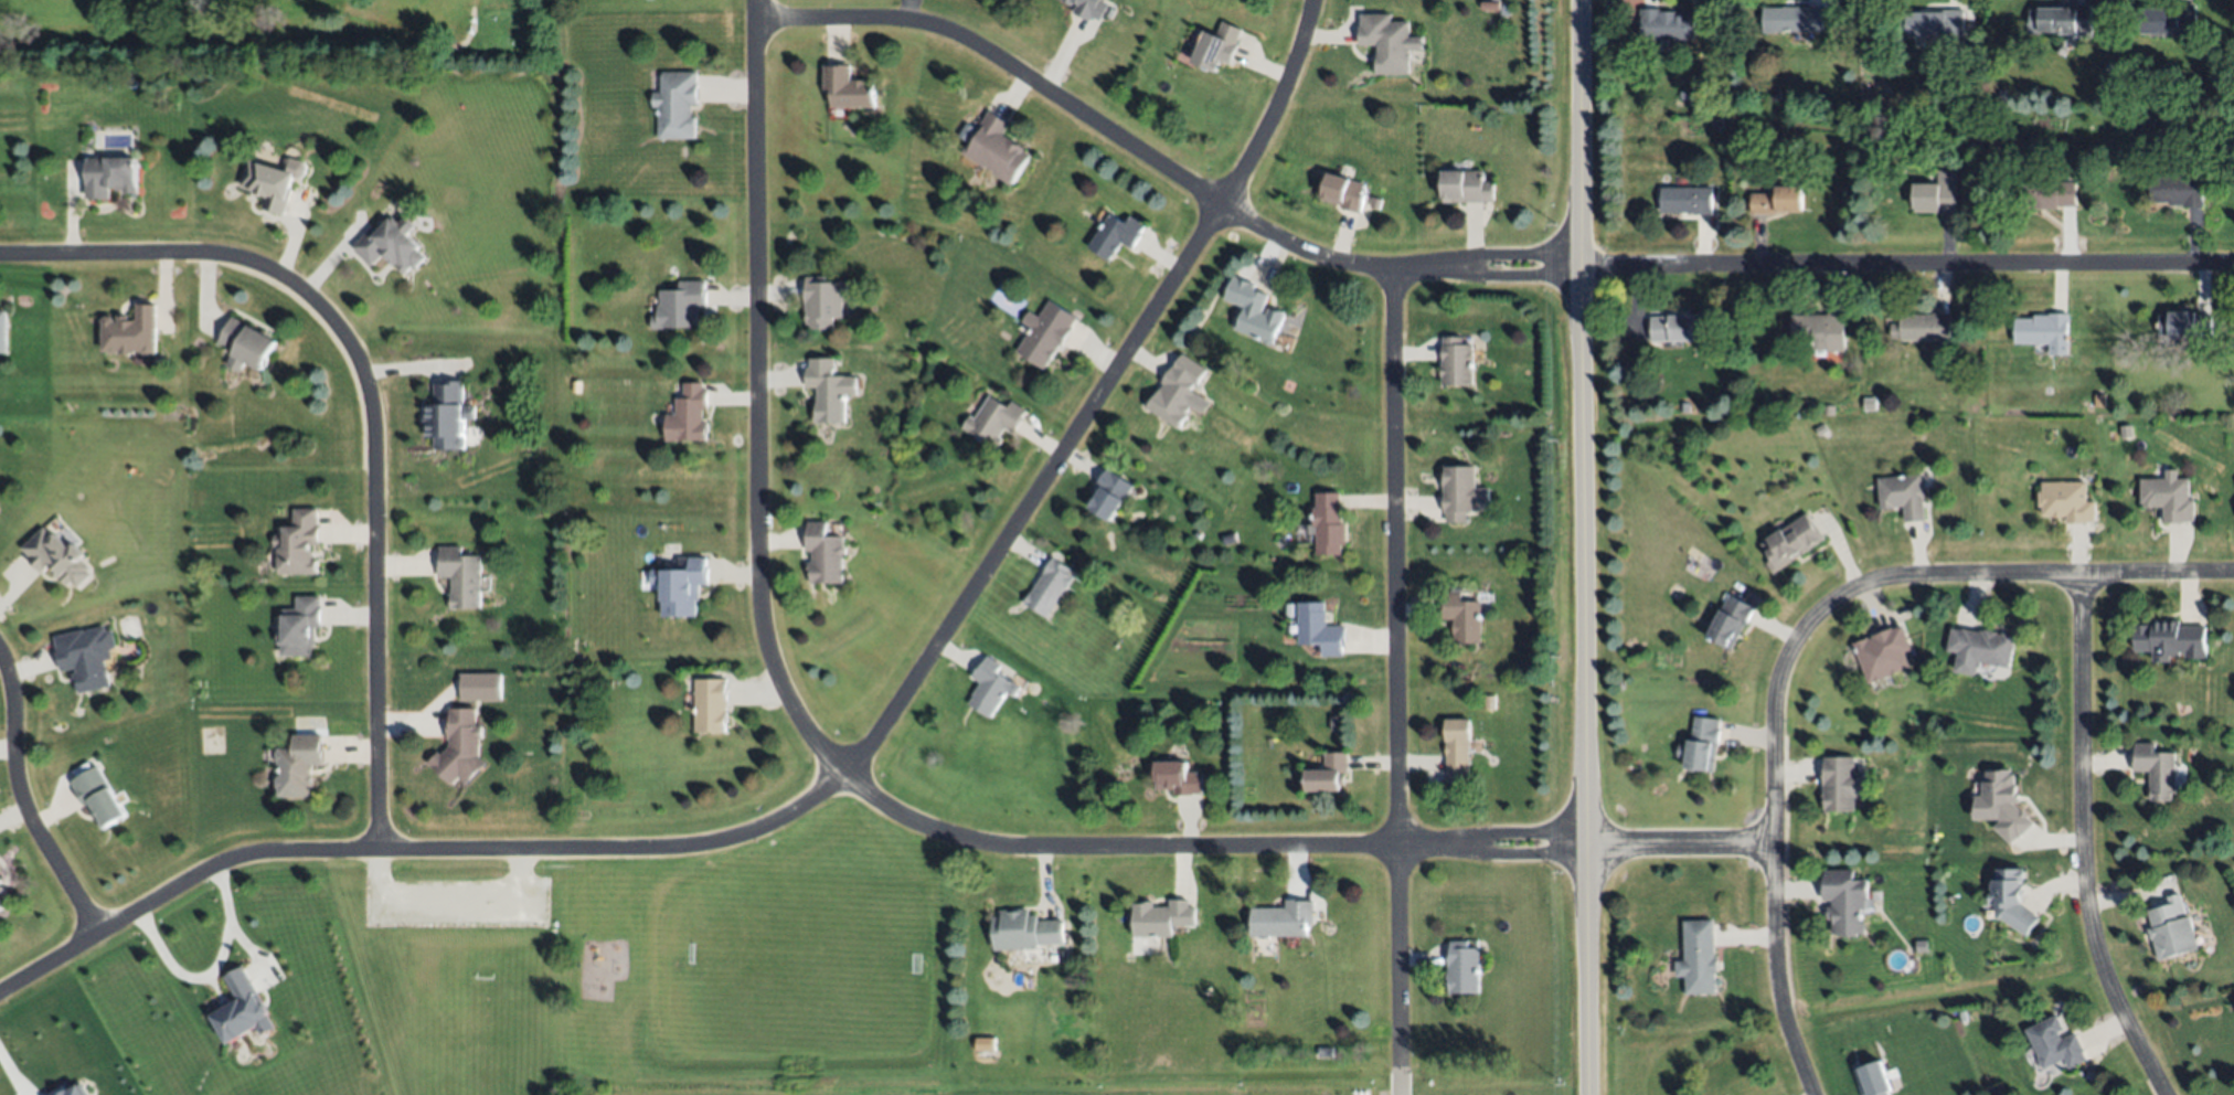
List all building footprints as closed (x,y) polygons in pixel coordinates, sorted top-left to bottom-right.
[(1073,6),(1063,0),(1102,0),(1110,6),(1103,21),(1094,15),(1091,22),(1073,12),(1077,4),(1074,2),(1073,6)] [(2089,3),(2089,32),(2056,32),(2056,30),(2028,30),(2028,9),(2045,9),(2045,3),(2089,3)] [(2196,4),(2195,26),(2168,25),(2168,33),(2141,33),(2142,8),(2170,9),(2171,4),(2196,4)] [(1763,7),(1823,7),(1823,31),(1763,32),(1763,7)] [(1695,38),(1643,39),(1642,8),(1660,8),(1660,11),(1676,10),(1676,13),(1694,12),(1695,38)] [(1964,10),(1961,39),(1905,35),(1907,11),(1944,12),(1944,9),(1964,10)] [(1409,73),(1376,73),(1376,45),(1359,45),(1360,28),(1361,28),(1361,13),(1391,13),(1391,21),(1409,21),(1409,36),(1423,36),(1423,50),(1409,50),(1409,73)] [(1241,29),(1228,60),(1221,56),(1215,71),(1191,61),(1203,29),(1211,32),(1216,19),(1241,29)] [(1971,60),(1946,60),(1946,40),(1970,40),(1971,60)] [(875,106),(831,106),(831,91),(823,91),(823,65),(850,65),(851,82),(852,82),(852,78),(865,78),(865,82),(875,82),(875,106)] [(659,138),(658,107),(652,107),(652,92),(662,92),(661,72),(696,72),(696,104),(690,104),(690,117),(694,117),(694,137),(659,138)] [(989,110),(1009,123),(1002,134),(1026,149),(1025,150),(1031,155),(1012,185),(994,174),(996,171),(987,166),(985,168),(961,153),(989,110)] [(1712,128),(1712,117),(1721,117),(1721,128),(1712,128)] [(86,157),(137,157),(137,193),(124,193),(124,191),(116,191),(116,188),(109,188),(109,200),(87,200),(86,157)] [(299,167),(285,215),(263,209),(267,195),(241,188),(249,159),(283,169),(285,162),(299,167)] [(1442,202),(1442,171),(1485,171),(1485,181),(1494,181),(1494,202),(1442,202)] [(1914,212),(1914,182),(1937,183),(1937,171),(1956,171),(1955,213),(1914,212)] [(1329,172),(1369,188),(1359,215),(1340,208),(1319,200),(1329,172)] [(2150,177),(2202,176),(2203,206),(2169,206),(2169,203),(2150,203),(2150,177)] [(2021,209),(2021,182),(2075,182),(2075,205),(2059,205),(2059,209),(2021,209)] [(1749,193),(1775,193),(1775,185),(1805,185),(1805,212),(1785,212),(1785,214),(1749,214),(1749,193)] [(1661,187),(1712,187),(1713,215),(1694,215),(1694,211),(1661,211),(1661,187)] [(1111,212),(1127,222),(1131,214),(1148,225),(1134,249),(1121,242),(1110,259),(1089,246),(1111,212)] [(352,246),(376,223),(380,227),(392,215),(398,223),(406,216),(415,225),(407,233),(421,246),(417,248),(426,257),(414,268),(411,266),(403,274),(385,255),(373,267),(352,246)] [(843,296),(843,317),(834,317),(833,327),(809,329),(809,325),(807,323),(807,311),(804,311),(804,277),(825,277),(825,283),(845,281),(845,295),(843,296)] [(650,328),(650,316),(657,316),(657,306),(658,304),(658,290),(678,290),(678,280),(703,280),(703,288),(705,288),(705,307),(698,307),(698,327),(650,328)] [(1237,330),(1245,307),(1237,305),(1244,285),(1268,293),(1263,312),(1267,313),(1270,307),(1285,311),(1275,342),(1237,330)] [(1017,350),(1031,329),(1021,321),(1029,310),(1038,316),(1051,298),(1077,318),(1042,368),(1017,350)] [(158,305),(157,353),(104,351),(105,316),(115,316),(115,321),(119,321),(119,315),(129,315),(129,320),(137,320),(138,304),(158,305)] [(2194,306),(2194,315),(2211,315),(2211,338),(2169,338),(2169,332),(2157,332),(2158,311),(2167,311),(2167,306),(2194,306)] [(1792,315),(1828,315),(1828,312),(1845,312),(1845,351),(1827,351),(1812,351),(1812,339),(1792,339),(1792,315)] [(1948,339),(1900,340),(1900,316),(1933,315),(1933,312),(1948,312),(1948,339)] [(2014,343),(2014,319),(2032,319),(2032,315),(2049,315),(2049,312),(2068,313),(2067,354),(2050,354),(2050,344),(2014,343)] [(1708,339),(1652,341),(1651,317),(1706,313),(1708,339)] [(278,342),(263,370),(247,361),(241,372),(227,364),(235,351),(220,342),(235,316),(278,342)] [(1472,344),(1472,384),(1443,384),(1442,338),(1462,337),(1462,344),(1472,344)] [(1146,407),(1181,352),(1208,369),(1195,387),(1200,391),(1178,427),(1146,407)] [(844,376),(844,422),(815,422),(813,412),(816,412),(816,387),(806,387),(806,369),(808,368),(808,359),(832,359),(832,376),(844,376)] [(466,448),(435,450),(434,436),(426,436),(425,404),(435,403),(435,384),(445,384),(445,381),(464,380),(465,405),(476,405),(476,418),(464,418),(466,448)] [(674,439),(674,398),(683,398),(683,383),(701,383),(701,390),(706,390),(706,408),(703,408),(703,423),(709,423),(709,434),(706,434),(706,439),(674,439)] [(989,394),(1008,407),(1012,400),(1029,411),(1012,435),(1006,429),(1000,437),(1002,439),(994,450),(961,427),(969,415),(974,417),(989,394)] [(1875,411),(1864,411),(1864,397),(1875,397),(1875,411)] [(1690,401),(1690,410),(1680,410),(1680,401),(1690,401)] [(1834,405),(1833,415),(1823,414),(1823,404),(1834,405)] [(1475,467),(1475,488),(1488,488),(1488,502),(1475,502),(1475,510),(1466,510),(1466,522),(1446,522),(1446,512),(1444,512),(1443,467),(1475,467)] [(1132,483),(1124,500),(1123,500),(1111,520),(1089,508),(1100,489),(1096,486),(1106,468),(1132,483)] [(2180,469),(2180,476),(2191,476),(2192,499),(2198,498),(2199,521),(2164,522),(2163,506),(2140,507),(2139,479),(2168,478),(2168,469),(2180,469)] [(1876,479),(1919,475),(1924,520),(1905,522),(1904,507),(1880,509),(1876,479)] [(2041,481),(2085,481),(2085,502),(2094,502),(2094,521),(2086,521),(2086,523),(2066,523),(2066,518),(2053,518),(2053,515),(2041,515),(2041,507),(2038,507),(2038,491),(2041,491),(2041,481)] [(1317,555),(1318,527),(1313,527),(1313,508),(1317,508),(1317,492),(1340,493),(1339,509),(1341,509),(1341,523),(1347,523),(1345,544),(1342,543),(1342,556),(1317,555)] [(316,509),(316,527),(319,527),(319,545),(312,545),(312,557),(319,557),(319,574),(277,574),(277,546),(273,546),(273,534),(284,534),(284,525),(292,525),(294,509),(316,509)] [(1823,538),(1774,573),(1766,562),(1772,559),(1762,543),(1806,512),(1823,538)] [(841,535),(842,583),(810,584),(810,575),(807,575),(806,562),(811,562),(810,551),(806,551),(805,522),(826,522),(827,535),(841,535)] [(44,528),(52,536),(56,532),(71,548),(75,543),(86,554),(82,559),(92,568),(87,573),(91,575),(76,588),(71,582),(65,587),(56,577),(57,576),(50,566),(42,573),(28,557),(29,556),(21,549),(44,528)] [(480,556),(481,607),(451,608),(451,577),(438,577),(437,548),(462,546),(462,556),(480,556)] [(1073,576),(1046,618),(1023,604),(1053,556),(1071,567),(1067,573),(1073,576)] [(661,616),(661,570),(678,570),(678,559),(709,559),(709,585),(699,585),(699,600),(698,600),(698,617),(661,616)] [(1480,600),(1480,642),(1454,642),(1454,619),(1444,619),(1444,593),(1462,593),(1462,600),(1480,600)] [(1730,593),(1756,606),(1746,626),(1741,623),(1728,648),(1708,637),(1730,593)] [(283,656),(283,608),(296,608),(296,597),(321,597),(321,627),(317,627),(317,648),(311,648),(311,656),(283,656)] [(1298,602),(1327,602),(1327,626),(1345,626),(1345,647),(1344,647),(1343,657),(1323,656),(1323,645),(1298,645),(1298,602)] [(2180,626),(2208,627),(2206,659),(2187,658),(2187,651),(2180,650),(2180,656),(2172,656),(2171,661),(2153,661),(2153,651),(2135,651),(2135,624),(2152,625),(2152,620),(2180,620),(2180,626)] [(1911,666),(1869,683),(1853,645),(1901,625),(1912,650),(1905,653),(1911,666)] [(53,637),(82,630),(83,631),(104,627),(105,630),(111,629),(115,648),(109,649),(111,658),(105,659),(110,687),(79,693),(76,680),(72,681),(71,676),(75,674),(74,668),(61,671),(53,637)] [(2010,667),(1978,661),(1976,676),(1955,672),(1958,651),(1948,650),(1951,628),(1962,629),(1962,628),(1985,631),(1985,629),(1998,631),(1998,635),(2001,635),(2001,632),(2015,635),(2010,667)] [(1007,692),(990,719),(968,705),(974,697),(972,695),(980,682),(971,677),(985,655),(1001,665),(996,672),(1019,687),(1013,695),(1007,692)] [(461,673),(502,673),(501,700),(461,700),(461,673)] [(695,733),(694,680),(725,679),(726,732),(695,733)] [(480,756),(487,763),(467,784),(460,778),(451,786),(428,763),(438,751),(442,755),(449,746),(450,740),(447,740),(447,720),(451,720),(450,708),(476,709),(477,727),(483,727),(483,740),(480,740),(480,756)] [(1695,716),(1721,720),(1713,773),(1685,769),(1687,757),(1678,756),(1680,745),(1691,746),(1695,716)] [(1468,783),(1445,783),(1446,717),(1470,719),(1468,783)] [(311,797),(277,797),(277,776),(280,776),(280,764),(277,764),(277,748),(292,748),(292,735),(321,735),(321,744),(325,744),(325,765),(311,765),(311,797)] [(2150,772),(2136,772),(2135,743),(2155,742),(2155,753),(2176,753),(2177,793),(2171,793),(2171,801),(2151,801),(2150,772)] [(1307,789),(1308,768),(1325,769),(1326,752),(1348,752),(1347,778),(1341,778),(1340,791),(1307,789)] [(1854,811),(1823,811),(1822,757),(1854,757),(1854,773),(1863,773),(1864,797),(1854,797),(1854,811)] [(1155,762),(1187,761),(1187,773),(1201,772),(1201,794),(1174,795),(1174,789),(1155,790),(1155,762)] [(97,766),(126,815),(105,828),(91,804),(85,807),(70,783),(97,766)] [(1974,821),(1998,821),(1998,838),(2030,838),(2030,811),(2017,811),(2017,772),(1987,772),(1987,782),(1982,782),(1982,797),(1974,797),(1974,821)] [(2023,868),(2026,906),(2046,915),(2031,937),(1999,919),(2000,903),(1990,903),(1989,887),(1994,887),(1993,878),(1996,878),(1997,869),(2023,868)] [(1823,871),(1853,870),(1853,880),(1868,879),(1868,900),(1865,900),(1865,907),(1862,908),(1863,935),(1833,936),(1832,919),(1828,919),(1828,907),(1832,907),(1832,901),(1825,901),(1823,871)] [(11,902),(0,909),(0,883),(11,902)] [(2177,913),(2177,916),(2189,914),(2199,949),(2158,960),(2152,937),(2150,938),(2147,927),(2151,925),(2147,907),(2169,902),(2167,894),(2179,891),(2181,899),(2184,911),(2177,913)] [(1135,936),(1136,908),(1131,908),(1131,903),(1146,903),(1146,901),(1155,901),(1155,906),(1170,906),(1170,899),(1190,899),(1190,907),(1196,907),(1196,926),(1173,926),(1173,936),(1135,936)] [(1253,936),(1253,907),(1285,907),(1285,900),(1316,900),(1316,921),(1308,921),(1308,936),(1253,936)] [(992,949),(992,917),(999,917),(999,910),(1028,910),(1028,915),(1036,915),(1036,919),(1063,921),(1063,944),(1038,944),(1038,949),(992,949)] [(1683,922),(1713,921),(1714,958),(1719,958),(1719,970),(1715,971),(1715,991),(1685,992),(1684,977),(1676,977),(1676,961),(1684,960),(1683,922)] [(1479,948),(1479,993),(1448,993),(1448,940),(1468,940),(1468,948),(1479,948)] [(279,1022),(264,1031),(259,1024),(228,1043),(211,1014),(237,999),(224,976),(245,963),(279,1022)] [(2026,1030),(2056,1016),(2063,1029),(2057,1032),(2061,1040),(2075,1033),(2088,1059),(2070,1067),(2065,1059),(2045,1069),(2026,1030)] [(975,1051),(993,1052),(994,1039),(976,1038),(975,1051)] [(1886,1093),(1887,1094),(1864,1094),(1863,1094),(1869,1092),(1860,1070),(1881,1061),(1893,1091),(1886,1093)] [(82,1084),(61,1094),(88,1094),(82,1084)]
